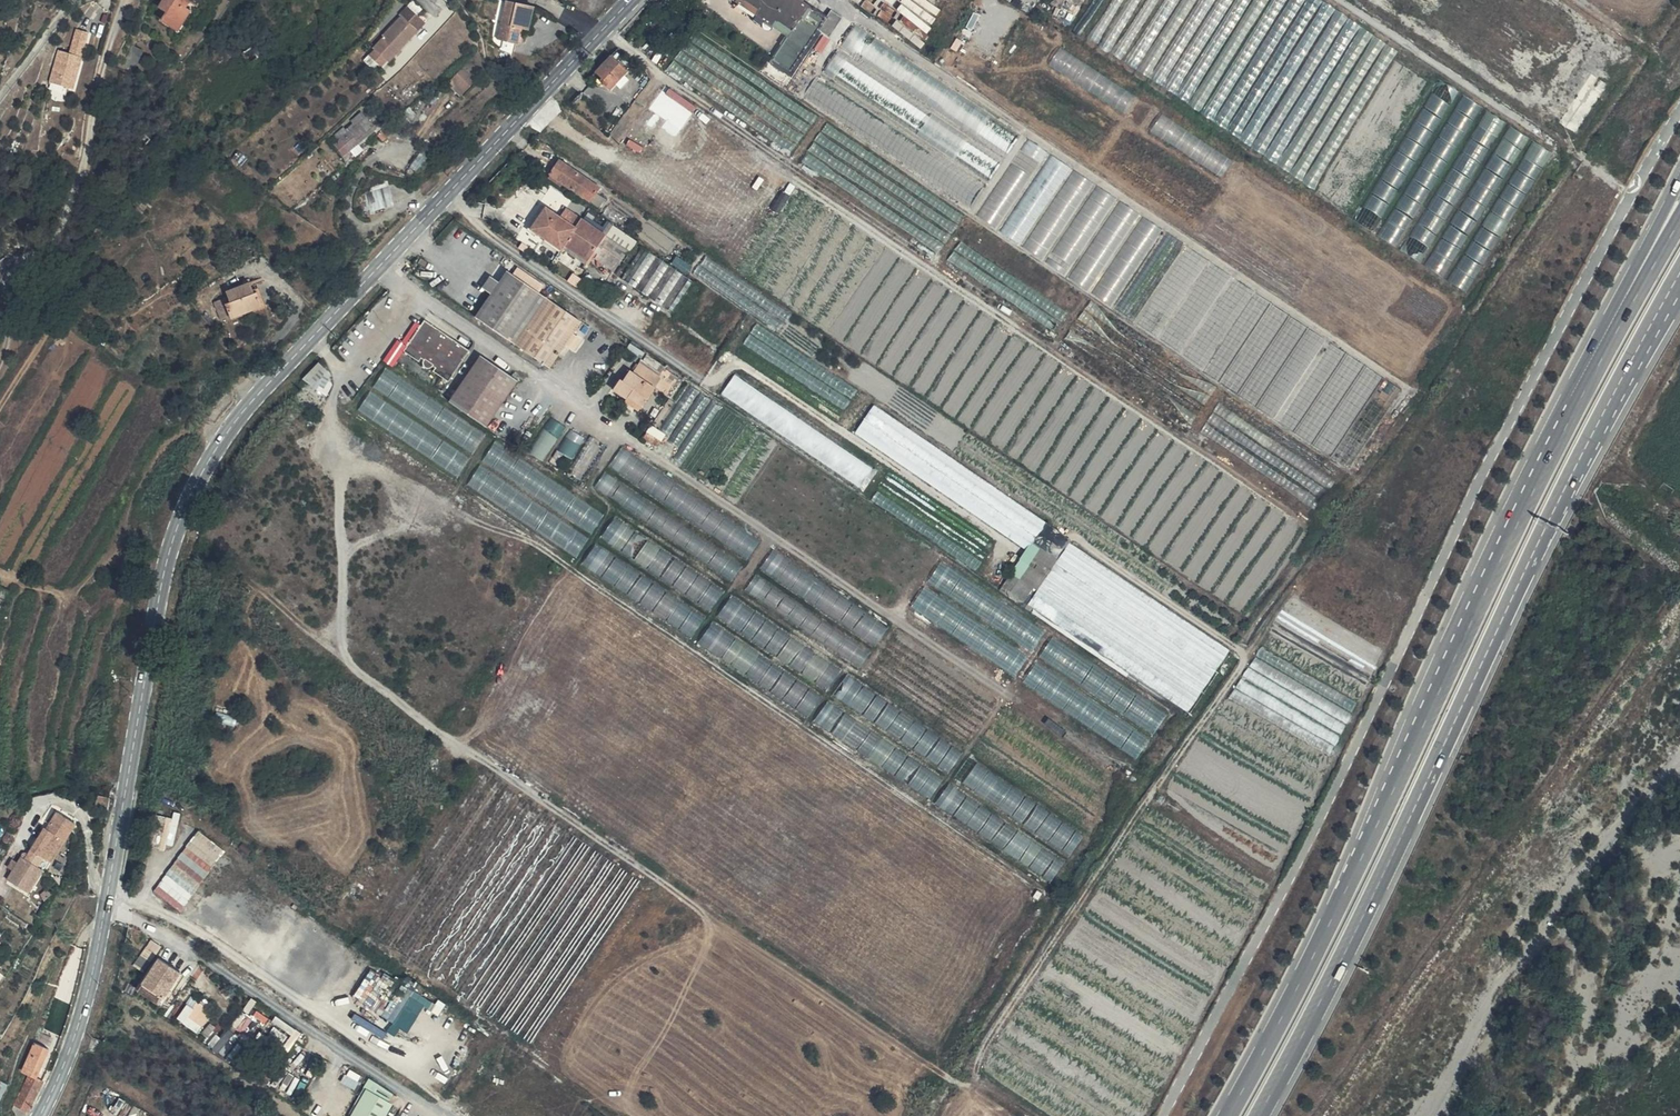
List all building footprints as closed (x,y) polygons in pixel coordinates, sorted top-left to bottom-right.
[(165,4),(157,0),(146,19),(171,33),(175,26),(170,22),(174,16),(169,13),(162,10),(165,4)] [(532,30),(535,3),(506,0),(505,0),(501,40),(523,42),(524,30),(532,30)] [(788,74),(794,64),(807,45),(824,18),(796,0),(742,0),(741,2),(756,12),(755,15),(775,29),(778,26),(790,34),(785,41),(788,43),(784,49),(781,47),(771,63),(788,74)] [(162,10),(169,13),(172,8),(165,4),(162,10)] [(827,20),(819,34),(829,42),(844,21),(833,13),(827,20)] [(386,58),(388,60),(417,29),(401,14),(381,35),(383,36),(373,47),(375,48),(369,55),(380,65),(386,58)] [(819,34),(827,20),(824,18),(807,45),(810,47),(819,34)] [(855,27),(842,46),(892,78),(893,76),(910,87),(913,82),(920,86),(928,74),(855,27)] [(797,66),(810,47),(807,45),(794,64),(797,66)] [(40,71),(32,104),(56,110),(65,77),(62,76),(69,52),(56,49),(50,73),(40,71)] [(843,52),(823,83),(941,162),(961,131),(843,52)] [(605,99),(627,75),(611,59),(589,82),(605,99)] [(230,68),(238,76),(247,68),(238,60),(230,68)] [(791,76),(797,66),(794,64),(788,74),(791,76)] [(464,67),(452,79),(465,91),(476,79),(464,67)] [(460,95),(465,91),(452,79),(447,84),(460,95)] [(1437,79),(1360,222),(1376,230),(1452,87),(1437,79)] [(823,83),(811,102),(927,181),(941,162),(823,83)] [(1461,93),(1384,237),(1396,243),(1416,205),(1420,207),(1476,101),(1461,93)] [(811,102),(797,124),(913,202),(927,181),(811,102)] [(1005,154),(1018,134),(995,118),(981,138),(1005,154)] [(1476,124),(1407,252),(1422,260),(1491,132),(1476,124)] [(1508,124),(1431,268),(1444,274),(1467,233),(1465,232),(1475,213),(1478,215),(1504,167),(1509,170),(1528,135),(1508,124)] [(332,171),(339,165),(336,162),(360,140),(349,128),(341,135),(343,137),(335,145),(333,143),(325,150),(330,155),(322,161),(332,171)] [(1099,225),(961,131),(941,162),(1083,257),(1103,227),(1099,225)] [(363,144),(360,140),(336,162),(339,165),(363,144)] [(1532,140),(1453,282),(1470,292),(1549,149),(1532,140)] [(380,149),(374,142),(364,151),(371,157),(380,149)] [(600,201),(593,196),(597,190),(555,162),(546,177),(595,210),(600,201)] [(941,162),(927,181),(1069,276),(1083,257),(941,162)] [(927,181),(913,202),(1055,298),(1069,276),(927,181)] [(348,209),(352,226),(359,224),(359,228),(385,221),(379,200),(348,209)] [(540,213),(530,228),(561,249),(577,224),(562,213),(556,223),(540,213)] [(599,240),(577,224),(561,249),(585,265),(602,241),(599,240)] [(1244,322),(1103,227),(1083,257),(1224,352),(1244,322)] [(557,256),(558,254),(561,249),(530,228),(526,235),(557,256)] [(602,241),(605,244),(608,245),(614,237),(605,231),(599,240),(602,241)] [(591,266),(601,272),(615,251),(608,245),(605,244),(591,266)] [(581,270),(585,265),(561,249),(558,254),(581,270)] [(615,251),(601,272),(610,279),(625,257),(615,251)] [(792,314),(708,256),(702,264),(787,322),(792,314)] [(1069,276),(1210,371),(1224,352),(1083,257),(1069,276)] [(669,323),(687,297),(634,261),(616,286),(654,313),(669,323)] [(786,323),(701,265),(696,273),(780,331),(786,323)] [(508,271),(475,319),(550,370),(583,322),(508,271)] [(1210,371),(1069,276),(1055,298),(1196,393),(1210,371)] [(615,288),(668,324),(669,323),(654,313),(616,286),(615,288)] [(217,304),(230,327),(238,323),(239,326),(249,321),(244,306),(238,308),(234,298),(217,304)] [(215,332),(230,327),(217,304),(212,306),(214,311),(216,317),(211,319),(215,332)] [(214,311),(208,313),(211,319),(216,317),(214,311)] [(211,319),(208,313),(199,317),(206,336),(215,332),(211,319)] [(430,369),(457,340),(424,317),(402,349),(430,369)] [(858,389),(759,323),(753,332),(853,398),(858,389)] [(851,400),(751,334),(745,343),(845,409),(851,400)] [(457,340),(430,369),(447,381),(469,349),(457,340)] [(519,380),(482,355),(451,400),(488,425),(519,380)] [(660,380),(661,378),(665,371),(644,357),(639,365),(660,380)] [(338,381),(319,362),(305,376),(324,395),(338,381)] [(653,389),(660,380),(639,365),(631,375),(629,374),(622,384),(618,381),(611,392),(625,401),(627,398),(640,407),(653,389)] [(487,434),(388,367),(375,386),(474,453),(487,434)] [(873,468),(736,375),(724,393),(861,486),(873,468)] [(661,378),(660,380),(653,389),(665,398),(674,386),(661,378)] [(671,434),(700,390),(691,385),(663,428),(671,434)] [(471,457),(372,390),(359,409),(458,476),(471,457)] [(679,445),(711,398),(702,392),(670,439),(679,445)] [(636,414),(640,407),(627,398),(625,401),(623,405),(636,414)] [(684,462),(722,406),(713,401),(676,457),(684,462)] [(1047,522),(876,405),(858,432),(1028,549),(1047,522)] [(553,419),(531,452),(544,461),(566,427),(553,419)] [(573,430),(560,450),(573,458),(586,438),(573,430)] [(605,512),(499,441),(486,459),(592,531),(605,512)] [(760,541),(625,447),(613,464),(748,558),(760,541)] [(589,537),(483,466),(471,484),(577,556),(589,537)] [(743,566),(608,472),(598,487),(732,580),(743,566)] [(990,552),(887,482),(881,490),(984,560),(990,552)] [(982,561),(879,491),(874,499),(977,569),(982,561)] [(723,590),(617,519),(605,537),(711,608),(723,590)] [(1035,543),(1015,573),(1035,587),(1041,591),(1061,561),(1035,543)] [(1041,591),(1030,605),(1189,711),(1230,649),(1072,544),(1061,561),(1041,591)] [(704,616),(598,545),(585,563),(691,634),(704,616)] [(774,550),(763,565),(878,643),(888,627),(774,550)] [(1045,632),(942,562),(930,581),(1033,650),(1045,632)] [(553,584),(557,578),(550,573),(546,580),(553,584)] [(1015,573),(1004,588),(1024,602),(1035,587),(1015,573)] [(757,574),(747,590),(861,667),(871,652),(757,574)] [(1029,656),(926,587),(914,605),(1017,675),(1029,656)] [(842,670),(734,597),(721,616),(829,690),(842,670)] [(822,696),(714,622),(701,642),(809,715),(822,696)] [(1166,715),(1054,639),(1041,657),(1153,733),(1166,715)] [(1360,703),(1263,646),(1258,654),(1355,711),(1360,703)] [(1354,713),(1257,657),(1252,665),(1349,722),(1354,713)] [(1149,739),(1037,663),(1025,681),(1136,757),(1149,739)] [(1348,725),(1250,668),(1246,676),(1343,733),(1348,725)] [(963,752),(850,676),(838,694),(950,770),(963,752)] [(1341,737),(1243,678),(1239,686),(1337,745),(1341,737)] [(1335,747),(1236,688),(1231,697),(1330,755),(1335,747)] [(943,778),(831,702),(818,720),(931,796),(943,778)] [(1082,833),(970,757),(957,776),(1070,851),(1082,833)] [(1064,860),(951,784),(939,803),(1051,879),(1064,860)] [(174,848),(180,818),(157,813),(150,843),(174,848)] [(154,890),(182,910),(227,849),(200,829),(154,890)] [(42,832),(42,831),(34,841),(37,843),(32,850),(29,848),(27,846),(7,875),(3,872),(0,877),(0,894),(9,901),(15,893),(19,884),(26,874),(38,851),(41,840),(42,832)] [(59,843),(42,832),(41,840),(38,851),(26,874),(30,878),(45,858),(48,860),(59,843)] [(34,841),(29,848),(32,850),(37,843),(34,841)] [(34,880),(48,860),(45,858),(30,878),(34,880)] [(15,893),(9,901),(13,904),(24,887),(19,884),(15,893)] [(136,981),(156,951),(147,944),(126,974),(136,981)] [(152,966),(131,1000),(150,1015),(173,981),(152,966)] [(373,967),(354,996),(404,1027),(420,1002),(434,1011),(439,1003),(400,980),(398,983),(373,967)] [(178,1017),(199,1032),(214,1011),(193,996),(178,1017)] [(31,1078),(43,1051),(42,1051),(30,1046),(19,1073),(26,1077),(31,1078)] [(344,1082),(357,1088),(362,1074),(349,1069),(344,1082)] [(23,1112),(38,1084),(31,1078),(26,1077),(11,1105),(23,1112)] [(350,1115),(387,1115),(394,1102),(366,1087),(350,1115)]
